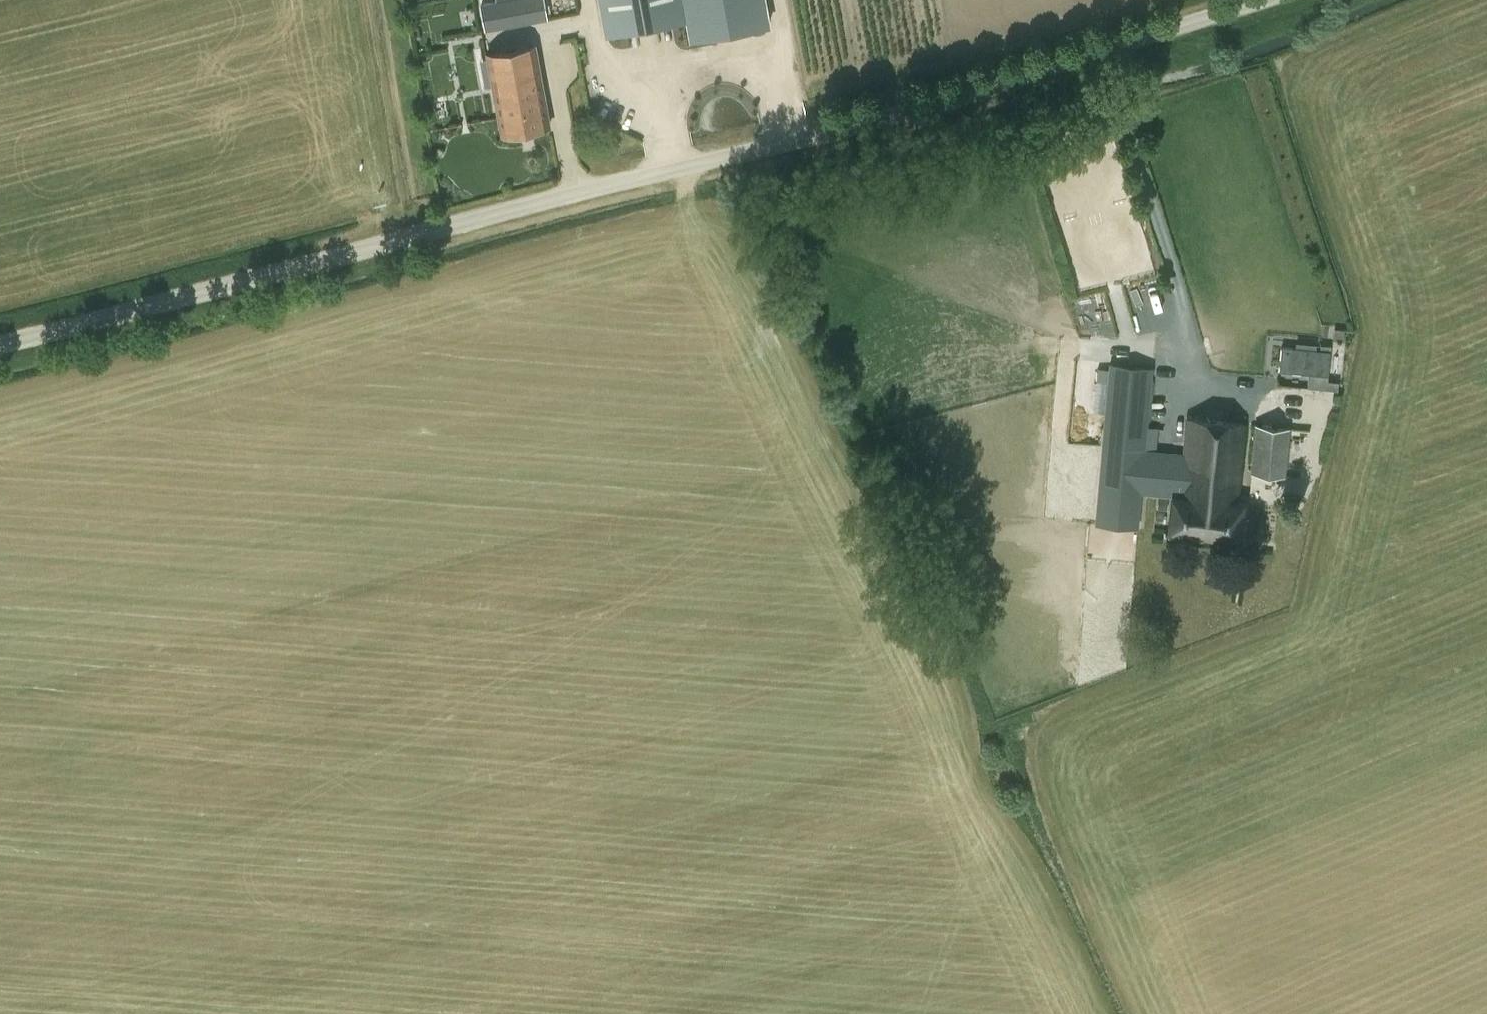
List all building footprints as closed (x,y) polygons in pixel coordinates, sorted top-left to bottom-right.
[(468,12),(484,9),(487,26),(550,15),(547,0),(466,0),(468,12)] [(606,32),(686,17),(682,0),(600,0),(606,32)] [(686,17),(688,17),(692,37),(772,22),(768,0),(682,0),(686,17)] [(535,45),(488,54),(502,133),(550,125),(535,45)] [(1295,347),(1281,346),(1279,370),(1308,373),(1307,387),(1338,389),(1339,381),(1328,380),(1331,345),(1296,342),(1295,347)] [(1142,494),(1172,496),(1169,533),(1241,539),(1244,501),(1238,501),(1245,423),(1188,418),(1185,453),(1145,449),(1154,366),(1109,363),(1095,523),(1138,528),(1142,494)] [(1289,427),(1256,423),(1251,473),(1285,477),(1289,427)]
